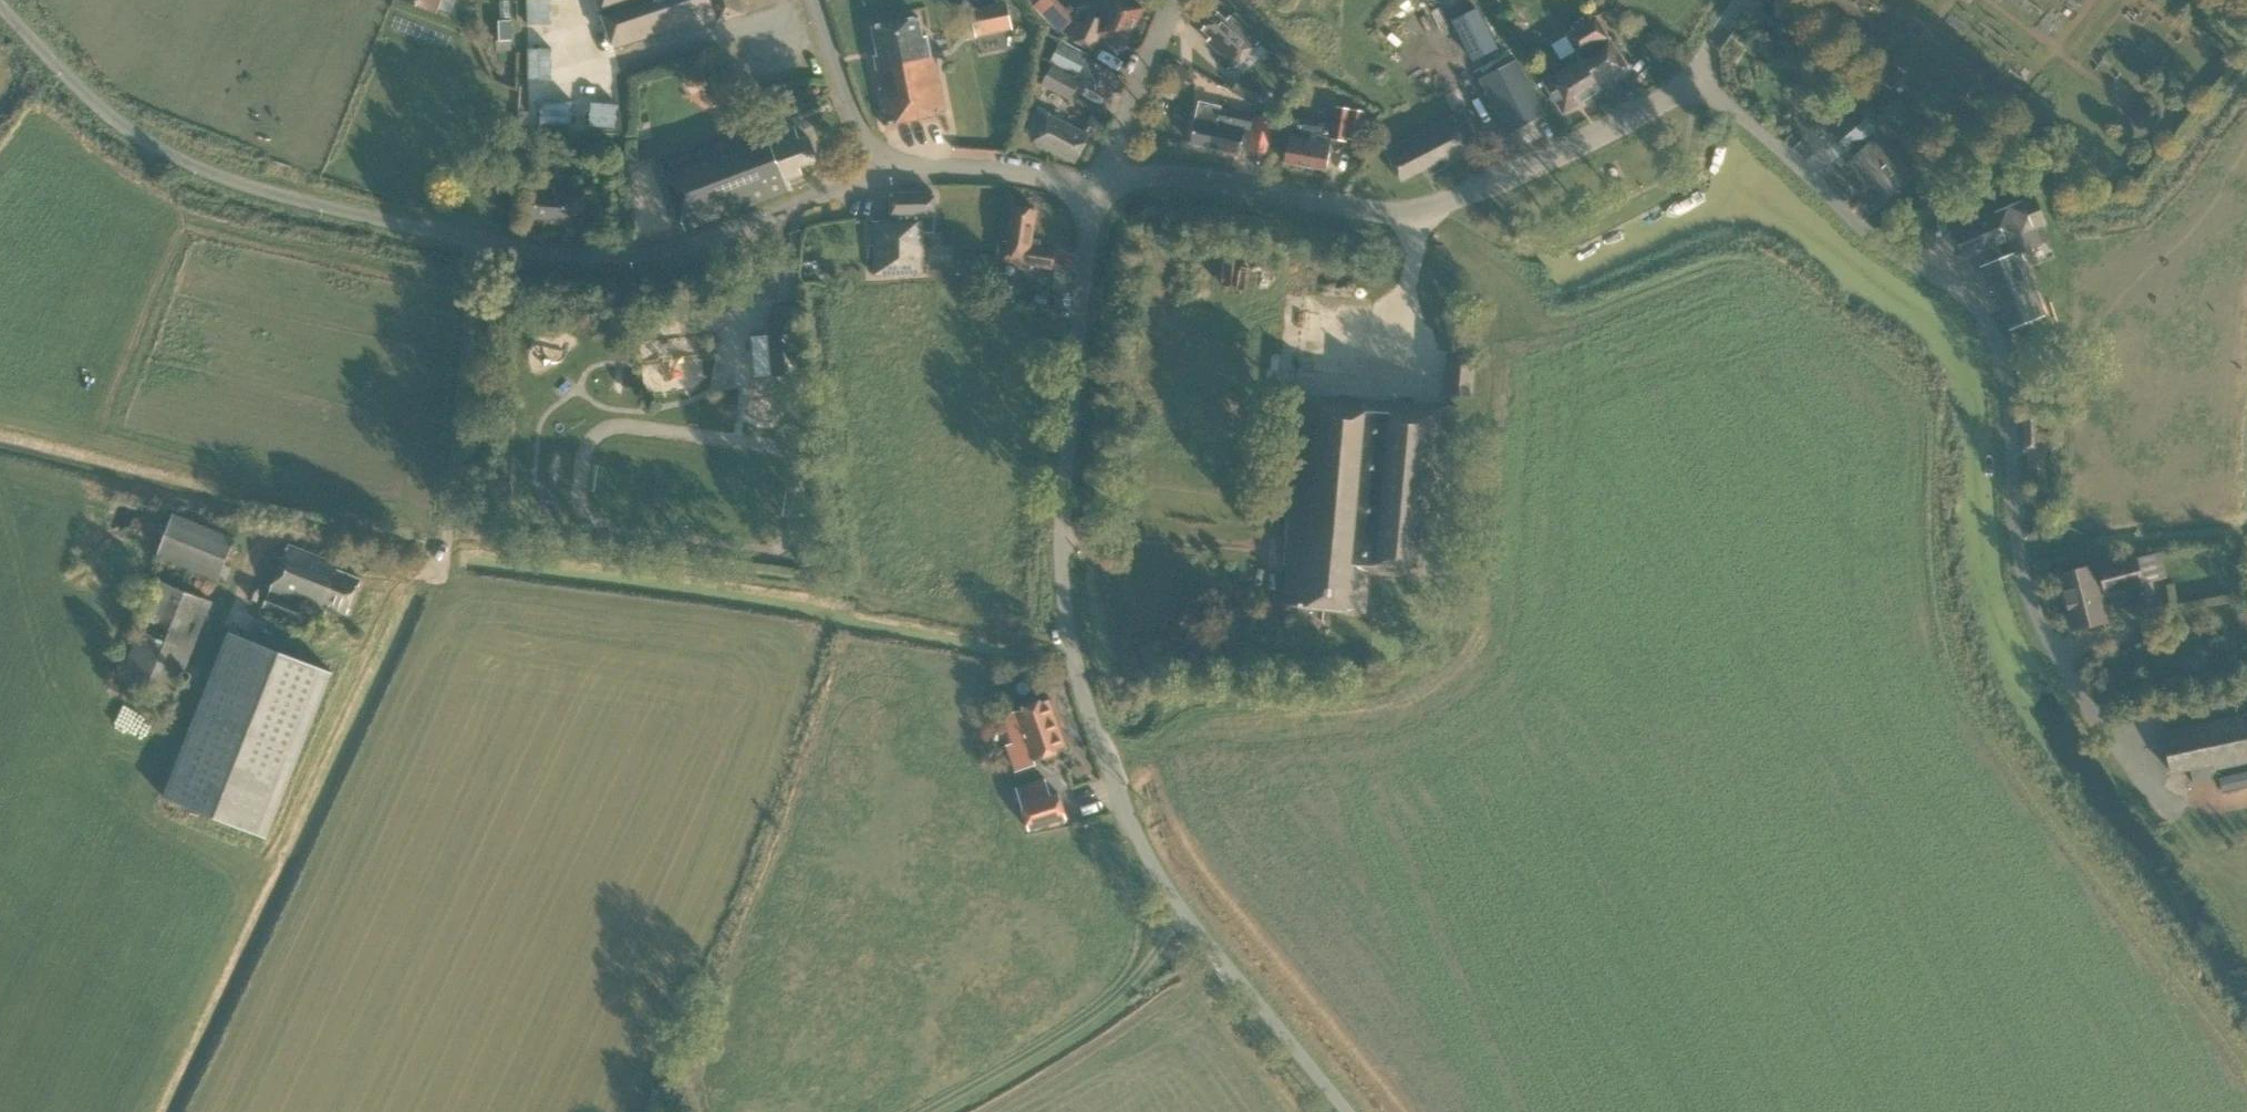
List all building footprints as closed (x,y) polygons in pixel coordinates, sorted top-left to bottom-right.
[(436,9),(439,0),(413,0),(436,9)] [(552,0),(528,0),(528,24),(552,24),(552,0)] [(614,48),(715,14),(718,22),(745,13),(740,0),(598,0),(614,48)] [(1059,0),(1039,0),(1033,5),(1059,33),(1076,18),(1059,0)] [(1126,45),(1144,7),(1129,0),(1114,0),(1107,16),(1091,8),(1084,23),(1078,20),(1070,38),(1094,49),(1101,33),(1126,45)] [(1006,25),(1002,3),(972,8),(976,30),(1006,25)] [(1478,7),(1452,20),(1473,61),(1499,48),(1478,7)] [(1230,15),(1226,20),(1218,12),(1203,29),(1211,36),(1208,40),(1236,66),(1259,42),(1230,15)] [(923,36),(919,16),(873,26),(879,54),(875,55),(878,67),(873,68),(884,125),(947,112),(936,56),(933,56),(928,35),(923,36)] [(1609,38),(1596,16),(1567,34),(1582,58),(1545,81),(1564,112),(1602,89),(1599,85),(1628,67),(1609,37),(1609,38)] [(499,20),(500,40),(514,39),(513,19),(499,20)] [(1088,57),(1060,42),(1050,61),(1078,76),(1088,57)] [(553,48),(529,48),(529,80),(553,80),(553,48)] [(1481,77),(1509,133),(1544,116),(1516,60),(1481,77)] [(1167,79),(1181,88),(1191,72),(1177,63),(1167,79)] [(1902,72),(1892,64),(1880,79),(1890,88),(1902,72)] [(1081,80),(1054,65),(1043,85),(1070,99),(1081,80)] [(1241,75),(1233,89),(1257,103),(1265,88),(1247,79),(1241,75)] [(1827,118),(1835,127),(1857,108),(1849,99),(1827,118)] [(573,101),(541,100),(540,124),(573,125),(573,101)] [(591,125),(616,127),(617,103),(592,101),(591,125)] [(1252,128),(1255,114),(1221,106),(1200,101),(1190,143),(1240,153),(1246,127),(1252,128)] [(1051,111),(1039,105),(1027,129),(1038,135),(1035,141),(1076,162),(1090,134),(1050,114),(1051,111)] [(1360,139),(1365,110),(1337,106),(1333,126),(1293,119),(1291,131),(1290,131),(1285,161),(1327,168),(1332,138),(1346,140),(1347,137),(1360,139)] [(1876,127),(1858,107),(1857,108),(1835,127),(1831,130),(1849,150),(1854,155),(1848,160),(1866,181),(1870,178),(1888,198),(1914,175),(1873,129),(1876,127)] [(1088,122),(1103,130),(1109,116),(1094,109),(1088,122)] [(1250,150),(1269,154),(1276,118),(1258,114),(1250,150)] [(734,136),(732,131),(659,158),(686,229),(792,189),(789,179),(803,173),(800,166),(818,159),(809,136),(800,140),(795,126),(768,136),(764,125),(756,128),(751,116),(740,120),(744,133),(734,136)] [(1473,152),(1454,116),(1433,125),(1433,126),(1386,150),(1401,181),(1427,167),(1430,173),(1473,152)] [(556,184),(531,182),(529,217),(553,219),(553,222),(566,223),(566,225),(583,226),(585,189),(556,188),(556,184)] [(935,231),(935,192),(892,193),(892,220),(874,220),(875,273),(925,271),(925,231),(935,231)] [(2003,302),(2012,326),(2044,313),(2020,252),(2038,245),(2031,230),(2045,224),(2033,196),(1953,230),(1965,258),(1992,247),(1997,261),(1982,267),(1991,291),(1994,290),(1999,304),(2003,302)] [(1037,209),(1014,206),(1008,241),(1005,240),(1002,259),(1053,268),(1056,248),(1041,246),(1042,239),(1032,238),(1037,209)] [(984,260),(984,270),(995,270),(995,255),(984,255),(984,260)] [(1048,304),(1063,305),(1064,296),(1049,294),(1048,304)] [(773,306),(774,321),(769,322),(773,374),(799,372),(795,320),(794,320),(793,304),(773,306)] [(1475,363),(1448,361),(1446,392),(1473,394),(1475,363)] [(1460,407),(1302,397),(1286,537),(1290,538),(1287,565),(1291,566),(1287,605),(1367,613),(1371,572),(1443,579),(1460,407)] [(2046,450),(2047,450),(2046,414),(2023,414),(2023,450),(2029,450),(2029,487),(2047,487),(2046,450)] [(234,536),(173,512),(156,555),(217,580),(234,536)] [(348,611),(361,580),(338,571),(340,565),(290,545),(265,607),(298,621),(304,607),(306,601),(328,610),(330,604),(348,611)] [(2094,565),(2058,574),(2072,629),(2109,620),(2101,590),(2105,589),(2105,592),(2143,582),(2144,582),(2137,556),(2099,566),(2095,567),(2094,565)] [(211,600),(158,579),(118,680),(172,701),(211,600)] [(296,626),(309,631),(317,612),(304,607),(298,621),(296,626)] [(335,671),(229,630),(163,796),(269,838),(335,671)] [(1018,684),(1017,684),(1017,685),(1017,686),(1017,687),(1017,688),(1017,689),(1017,690),(1018,691),(1018,692),(1019,692),(1020,693),(1021,694),(1022,694),(1023,694),(1024,694),(1025,694),(1026,694),(1027,694),(1027,693),(1028,693),(1029,692),(1030,691),(1030,690),(1031,689),(1031,688),(1031,687),(1031,686),(1031,685),(1030,685),(1030,684),(1030,683),(1029,683),(1029,682),(1028,682),(1028,681),(1027,681),(1026,681),(1026,680),(1025,680),(1024,680),(1023,680),(1022,680),(1021,681),(1020,681),(1020,682),(1019,682),(1019,683),(1018,683),(1018,684)] [(1070,749),(1052,699),(1019,711),(1036,761),(1070,749)] [(2162,730),(2171,772),(2191,768),(2194,783),(2218,778),(2216,770),(2246,763),(2246,712),(2162,730)] [(2222,791),(2246,786),(2246,770),(2219,776),(2222,791)] [(1022,803),(1030,830),(1068,818),(1059,791),(1022,803)]
